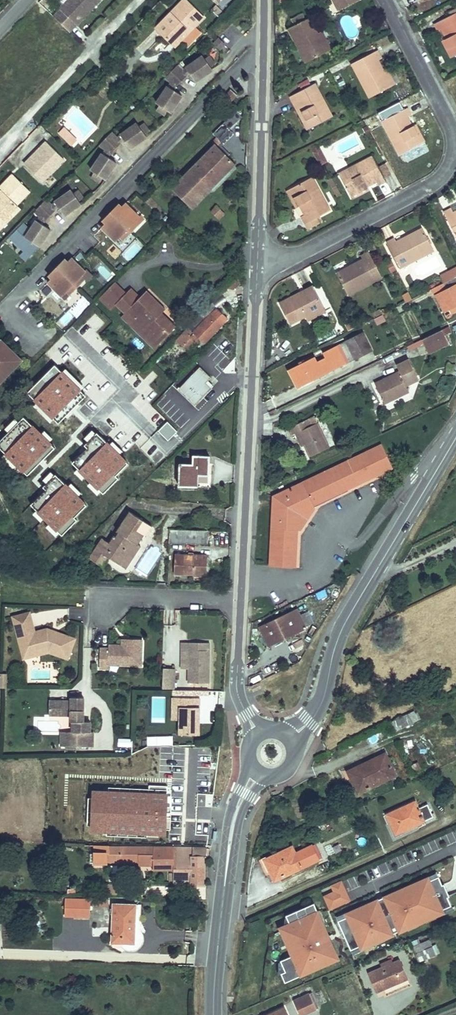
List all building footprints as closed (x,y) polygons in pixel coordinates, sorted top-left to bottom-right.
[(70,32),(82,19),(80,17),(89,7),(91,10),(100,0),(68,0),(53,16),(70,32)] [(174,16),(188,2),(186,0),(184,0),(171,13),(174,16)] [(358,0),(334,0),(339,10),(358,0)] [(156,28),(171,43),(185,29),(188,33),(194,27),(203,17),(188,2),(174,16),(171,13),(156,28)] [(213,9),(218,14),(221,10),(216,5),(213,9)] [(80,17),(82,19),(91,10),(89,7),(80,17)] [(443,41),(446,39),(454,56),(455,55),(455,12),(434,24),(443,41)] [(306,62),(327,52),(318,33),(317,33),(309,18),(289,28),(306,62)] [(171,43),(175,46),(182,40),(188,46),(200,34),(194,27),(188,33),(185,29),(171,43)] [(321,31),(318,33),(327,52),(331,50),(321,31)] [(214,43),(220,49),(224,45),(218,39),(214,43)] [(446,39),(443,41),(452,58),(454,56),(446,39)] [(114,49),(121,56),(126,51),(119,44),(114,49)] [(370,98),(391,86),(383,70),(378,60),(382,58),(377,50),(352,64),(370,98)] [(171,71),(181,80),(189,72),(195,80),(212,69),(209,65),(204,58),(202,55),(186,67),(183,71),(177,65),(171,71)] [(204,58),(209,65),(214,62),(209,55),(204,58)] [(383,70),(391,86),(395,84),(386,69),(383,70)] [(156,103),(170,112),(181,95),(172,89),(181,80),(171,71),(165,77),(171,83),(168,86),(167,86),(156,103)] [(308,79),(297,83),(300,88),(310,85),(308,79)] [(315,83),(290,96),(294,104),(297,102),(311,128),(332,117),(315,83)] [(224,96),(231,102),(237,95),(230,89),(224,96)] [(297,102),(294,104),(308,130),(311,128),(297,102)] [(157,109),(164,114),(167,110),(160,105),(157,109)] [(382,121),(400,154),(422,143),(413,126),(412,127),(407,117),(411,115),(407,108),(382,121)] [(231,116),(237,122),(242,117),(236,111),(231,116)] [(224,123),(229,129),(237,122),(231,116),(224,123)] [(105,138),(115,148),(124,139),(130,148),(146,136),(144,133),(139,126),(137,123),(120,134),(121,135),(117,138),(111,132),(105,138)] [(139,126),(144,133),(148,130),(143,123),(139,126)] [(218,146),(228,156),(230,154),(222,146),(234,134),(224,123),(213,133),(221,142),(218,146)] [(413,126),(422,143),(425,141),(416,124),(413,126)] [(59,132),(65,138),(70,134),(64,128),(59,132)] [(65,138),(72,145),(77,140),(70,134),(65,138)] [(101,177),(104,179),(116,162),(107,156),(115,148),(105,138),(100,144),(106,150),(102,153),(91,170),(94,172),(101,177)] [(212,188),(235,164),(218,146),(221,142),(217,138),(213,142),(215,145),(191,168),(212,188)] [(64,159),(46,142),(31,157),(41,166),(34,173),(42,181),(64,159)] [(320,149),(318,150),(313,153),(320,165),(326,161),(320,149)] [(385,181),(384,179),(378,167),(372,156),(339,174),(351,196),(368,187),(367,185),(376,181),(378,185),(385,181)] [(24,164),(34,173),(41,166),(31,157),(24,164)] [(378,167),(384,179),(391,175),(385,163),(378,167)] [(172,188),(192,208),(212,188),(191,168),(172,188)] [(91,177),(98,181),(101,177),(94,172),(91,177)] [(4,220),(10,213),(13,215),(20,208),(16,204),(30,191),(13,175),(5,182),(7,185),(0,192),(0,216),(4,220)] [(312,177),(289,189),(299,206),(300,205),(305,214),(301,217),(304,224),(305,223),(319,216),(330,210),(312,177)] [(331,178),(327,180),(337,197),(341,194),(331,178)] [(368,187),(351,196),(353,199),(370,190),(368,187)] [(299,206),(289,189),(287,190),(296,207),(299,206)] [(40,206),(50,215),(58,207),(64,215),(81,203),(78,200),(74,193),(71,190),(55,201),(55,202),(52,205),(46,199),(40,206)] [(74,193),(78,200),(83,197),(78,190),(74,193)] [(102,227),(115,240),(119,237),(123,241),(140,224),(136,220),(139,216),(125,203),(122,207),(119,204),(103,220),(106,223),(102,227)] [(35,244),(39,247),(50,230),(41,224),(50,215),(40,206),(35,211),(41,217),(37,220),(25,238),(28,240),(35,244)] [(211,212),(217,218),(223,212),(217,206),(211,212)] [(444,212),(455,236),(455,206),(444,212)] [(13,215),(10,213),(4,220),(0,216),(0,229),(13,215)] [(319,216),(305,223),(308,229),(322,222),(319,216)] [(400,268),(434,250),(422,228),(396,242),(394,238),(386,242),(400,268)] [(25,244),(33,249),(35,244),(28,240),(25,244)] [(337,273),(348,295),(382,277),(368,251),(361,256),(363,259),(337,273)] [(72,258),(68,262),(65,259),(49,275),(52,278),(48,282),(62,295),(65,292),(69,296),(86,279),(82,275),(85,271),(72,258)] [(386,264),(391,272),(396,270),(392,261),(386,264)] [(444,282),(455,276),(455,274),(454,269),(441,276),(444,282)] [(226,288),(235,290),(240,284),(241,279),(240,275),(235,279),(226,288)] [(444,282),(427,291),(429,294),(432,292),(435,296),(436,296),(444,311),(449,308),(452,313),(455,311),(455,276),(444,282)] [(99,299),(111,310),(117,304),(116,303),(126,293),(115,282),(99,299)] [(305,317),(324,307),(313,286),(279,304),(290,324),(305,316),(305,317)] [(126,293),(136,302),(140,297),(131,288),(126,293)] [(176,326),(162,313),(165,309),(147,291),(140,297),(136,302),(126,293),(116,303),(117,304),(125,313),(133,320),(136,317),(147,327),(144,330),(151,338),(153,336),(160,343),(176,326)] [(408,293),(402,295),(405,302),(411,299),(408,293)] [(212,302),(218,307),(227,300),(222,294),(212,302)] [(212,302),(176,340),(182,346),(194,333),(200,339),(205,343),(228,319),(217,308),(218,307),(212,302)] [(324,307),(305,317),(307,320),(326,311),(324,307)] [(122,316),(154,348),(160,343),(153,336),(151,338),(144,330),(147,327),(136,317),(133,320),(125,313),(122,316)] [(428,353),(448,343),(441,330),(421,339),(428,353)] [(373,350),(364,332),(348,340),(356,358),(373,350)] [(182,346),(188,352),(200,339),(194,333),(182,346)] [(14,365),(10,361),(16,354),(0,339),(0,380),(14,365)] [(298,388),(310,381),(308,377),(311,375),(312,377),(321,373),(322,375),(346,363),(340,350),(349,346),(346,341),(342,342),(340,344),(323,352),(325,357),(317,361),(314,356),(288,369),(298,388)] [(340,350),(346,363),(355,359),(349,346),(340,350)] [(10,361),(14,365),(20,359),(16,354),(10,361)] [(375,384),(384,403),(409,391),(406,386),(419,380),(409,359),(397,365),(400,372),(375,384)] [(178,390),(195,405),(211,388),(206,383),(208,381),(211,377),(200,367),(178,390)] [(308,377),(310,381),(322,375),(321,373),(312,377),(311,375),(308,377)] [(291,435),(295,433),(298,432),(304,444),(310,457),(329,448),(314,416),(288,428),(291,435)] [(70,436),(77,442),(87,431),(80,424),(70,436)] [(298,432),(295,433),(301,445),(304,444),(298,432)] [(382,445),(274,496),(270,566),(295,568),(297,529),(300,530),(315,507),(312,506),(393,468),(382,445)] [(180,463),(179,486),(198,487),(198,475),(209,475),(210,456),(193,455),(193,464),(180,463)] [(89,558),(103,567),(109,557),(126,568),(141,546),(138,544),(143,535),(145,536),(152,526),(130,512),(117,531),(119,532),(116,537),(114,536),(109,543),(102,538),(89,558)] [(170,529),(169,543),(208,544),(209,531),(170,529)] [(174,574),(206,575),(207,560),(200,559),(200,555),(175,555),(174,574)] [(49,610),(50,611),(41,612),(42,620),(68,618),(68,609),(49,610)] [(259,627),(267,643),(283,635),(285,638),(306,628),(297,609),(259,627)] [(300,615),(305,626),(313,623),(308,611),(300,615)] [(23,659),(37,655),(36,651),(45,649),(49,650),(49,652),(68,659),(75,639),(56,632),(55,634),(53,634),(52,630),(47,629),(35,632),(30,612),(13,617),(23,659)] [(268,646),(285,638),(283,635),(267,643),(268,646)] [(142,640),(128,639),(128,646),(109,645),(109,648),(100,648),(99,668),(108,669),(109,664),(141,666),(142,640)] [(189,683),(209,683),(210,643),(182,643),(181,669),(189,669),(189,683)] [(175,669),(164,668),(163,688),(174,689),(175,669)] [(259,683),(251,686),(254,692),(262,689),(259,683)] [(90,721),(83,721),(82,721),(82,716),(83,716),(84,697),(71,697),(71,701),(49,701),(49,715),(71,715),(71,722),(73,722),(72,732),(69,732),(69,742),(61,742),(61,746),(93,747),(93,732),(90,732),(90,721)] [(199,735),(199,723),(197,723),(197,720),(199,720),(200,698),(172,698),(172,707),(180,707),(179,720),(179,734),(199,735)] [(419,720),(414,710),(389,722),(394,732),(419,720)] [(363,767),(349,774),(358,793),(395,775),(385,754),(362,765),(363,767)] [(413,765),(416,771),(421,769),(418,762),(413,765)] [(348,772),(349,774),(363,767),(362,765),(348,772)] [(191,793),(204,794),(204,771),(159,772),(159,785),(164,786),(163,797),(191,798),(191,793)] [(203,826),(204,794),(191,793),(191,798),(163,797),(161,813),(170,813),(170,825),(203,826)] [(424,822),(424,821),(418,808),(415,802),(387,814),(396,834),(424,822)] [(418,808),(424,821),(433,817),(428,804),(418,808)] [(313,845),(320,859),(323,858),(316,844),(313,845)] [(95,854),(95,863),(106,863),(106,861),(153,861),(153,865),(153,869),(173,869),(173,884),(203,884),(203,857),(206,857),(207,848),(174,847),(109,847),(109,845),(95,845),(95,854)] [(320,859),(313,845),(297,853),(293,846),(264,860),(274,881),(320,859)] [(429,880),(438,876),(436,871),(427,875),(428,877),(429,880)] [(347,916),(337,920),(350,950),(360,946),(361,949),(375,942),(374,940),(382,937),(383,939),(393,935),(392,934),(399,931),(399,932),(408,928),(406,925),(416,921),(417,924),(426,920),(424,917),(433,913),(435,916),(443,913),(442,910),(451,906),(438,876),(429,880),(428,877),(419,881),(420,884),(411,888),(410,885),(401,889),(403,892),(393,896),(392,893),(383,897),(385,900),(378,903),(377,900),(368,903),(370,906),(361,910),(360,907),(345,913),(347,916)] [(420,884),(419,881),(418,879),(409,883),(410,885),(411,888),(420,884)] [(324,896),(330,909),(350,900),(341,880),(331,885),(334,892),(324,896)] [(403,892),(401,889),(400,887),(391,891),(392,893),(393,896),(403,892)] [(90,916),(90,900),(65,899),(65,915),(90,916)] [(108,907),(108,899),(96,899),(96,906),(108,907)] [(370,906),(368,903),(368,902),(359,905),(360,907),(361,910),(370,906)] [(113,903),(112,937),(124,937),(123,943),(135,943),(136,904),(113,903)] [(314,903),(286,915),(291,926),(283,930),(289,944),(292,943),(297,953),(280,960),(285,971),(281,973),(285,982),(309,972),(308,969),(328,960),(329,963),(338,959),(322,922),(319,923),(314,913),(318,912),(314,903)] [(442,910),(443,913),(444,915),(454,911),(451,906),(442,910)] [(319,923),(322,922),(324,921),(319,911),(314,913),(319,923)] [(347,916),(345,913),(345,912),(335,916),(337,920),(347,916)] [(424,917),(426,920),(427,922),(436,918),(435,916),(433,913),(424,917)] [(406,925),(408,928),(408,930),(418,926),(417,924),(416,921),(406,925)] [(292,943),(289,944),(286,946),(291,956),(297,953),(292,943)] [(360,946),(350,950),(352,955),(362,950),(361,949),(360,946)] [(432,946),(416,953),(419,961),(436,955),(432,946)] [(308,969),(309,972),(310,974),(330,965),(329,963),(328,960),(308,969)] [(400,960),(392,963),(383,967),(368,974),(376,992),(408,978),(400,960)] [(309,993),(316,1009),(319,1008),(312,992),(309,993)] [(316,1009),(309,993),(293,1001),(300,1014),(304,1014),(316,1009)] [(265,1014),(288,1014),(284,1006),(265,1014)]
